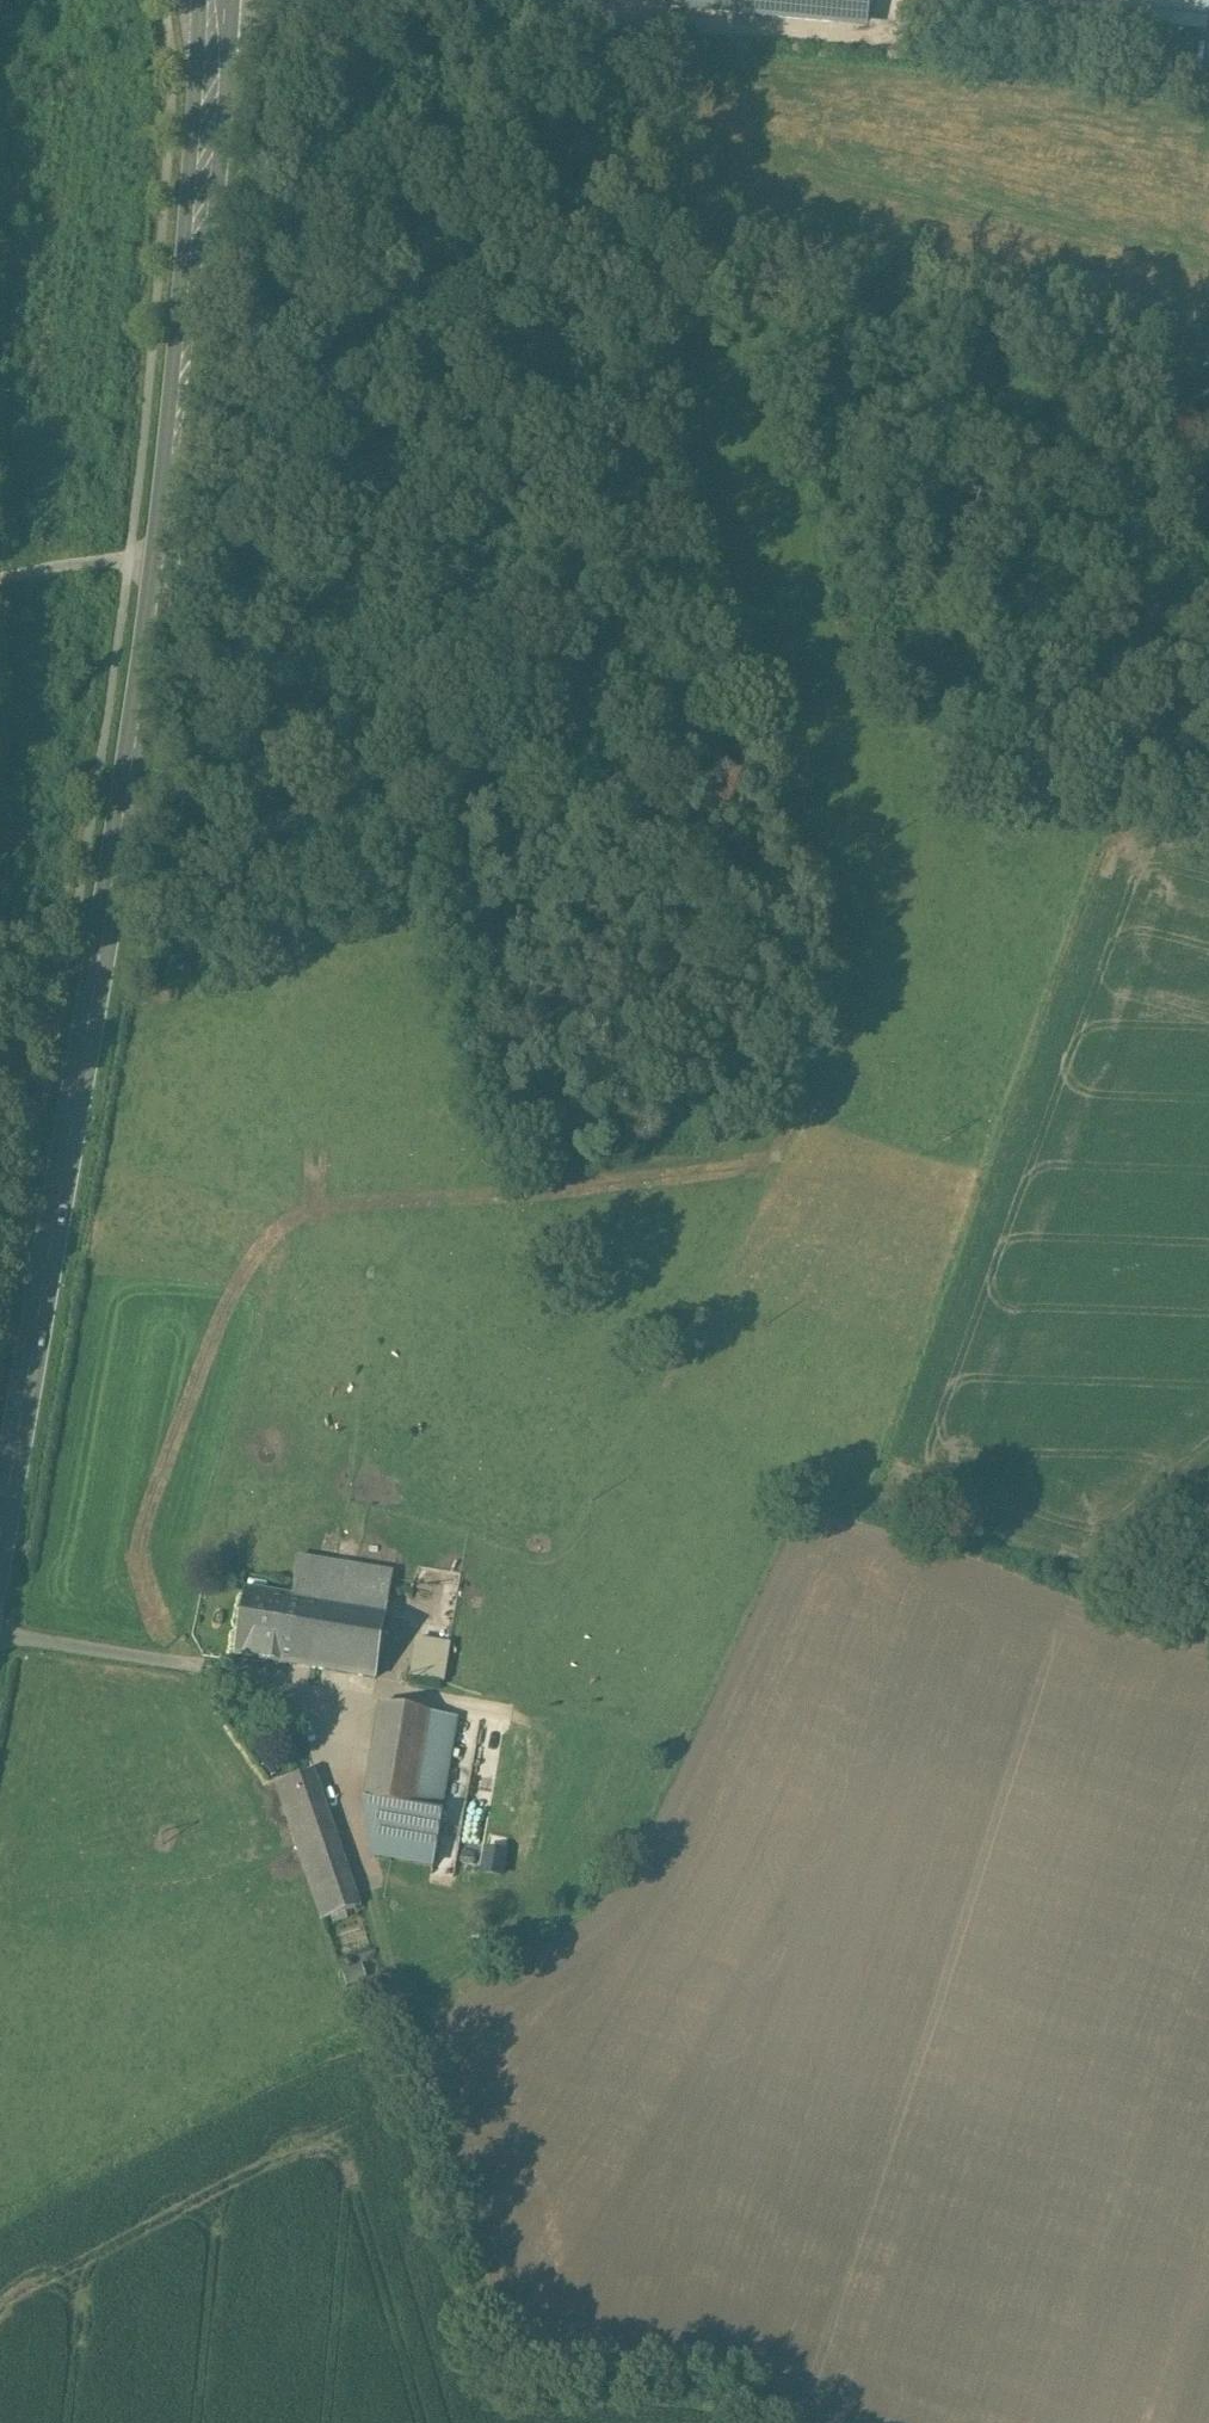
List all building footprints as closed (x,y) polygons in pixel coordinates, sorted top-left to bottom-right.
[(666,6),(863,26),(866,0),(667,0),(666,6)] [(1208,31),(1208,0),(1199,0),(1101,0),(1099,27),(1208,31)] [(392,1578),(299,1562),(293,1598),(373,1611),(387,1613),(392,1578)] [(278,1663),(289,1597),(246,1590),(235,1656),(278,1663)] [(293,1598),(289,1597),(278,1663),(376,1679),(377,1674),(387,1613),(373,1611),(293,1598)] [(450,1647),(417,1641),(411,1679),(445,1685),(451,1647),(450,1647)] [(400,1806),(422,1810),(437,1715),(381,1705),(365,1801),(390,1805),(400,1806)] [(445,1716),(437,1715),(422,1810),(442,1813),(445,1799),(458,1718),(445,1716)] [(295,1731),(286,1727),(278,1733),(280,1743),(289,1746),(296,1740),(295,1731)] [(313,1771),(276,1784),(297,1846),(331,1835),(335,1834),(313,1771)] [(390,1805),(365,1801),(363,1816),(387,1820),(387,1818),(390,1805)] [(400,1806),(390,1805),(387,1818),(398,1820),(400,1806)] [(422,1810),(400,1806),(398,1820),(387,1818),(387,1820),(363,1816),(373,1862),(432,1873),(442,1813),(422,1810)] [(331,1835),(297,1846),(317,1904),(351,1892),(331,1835)] [(351,1892),(317,1904),(322,1920),(356,1908),(351,1892)]
